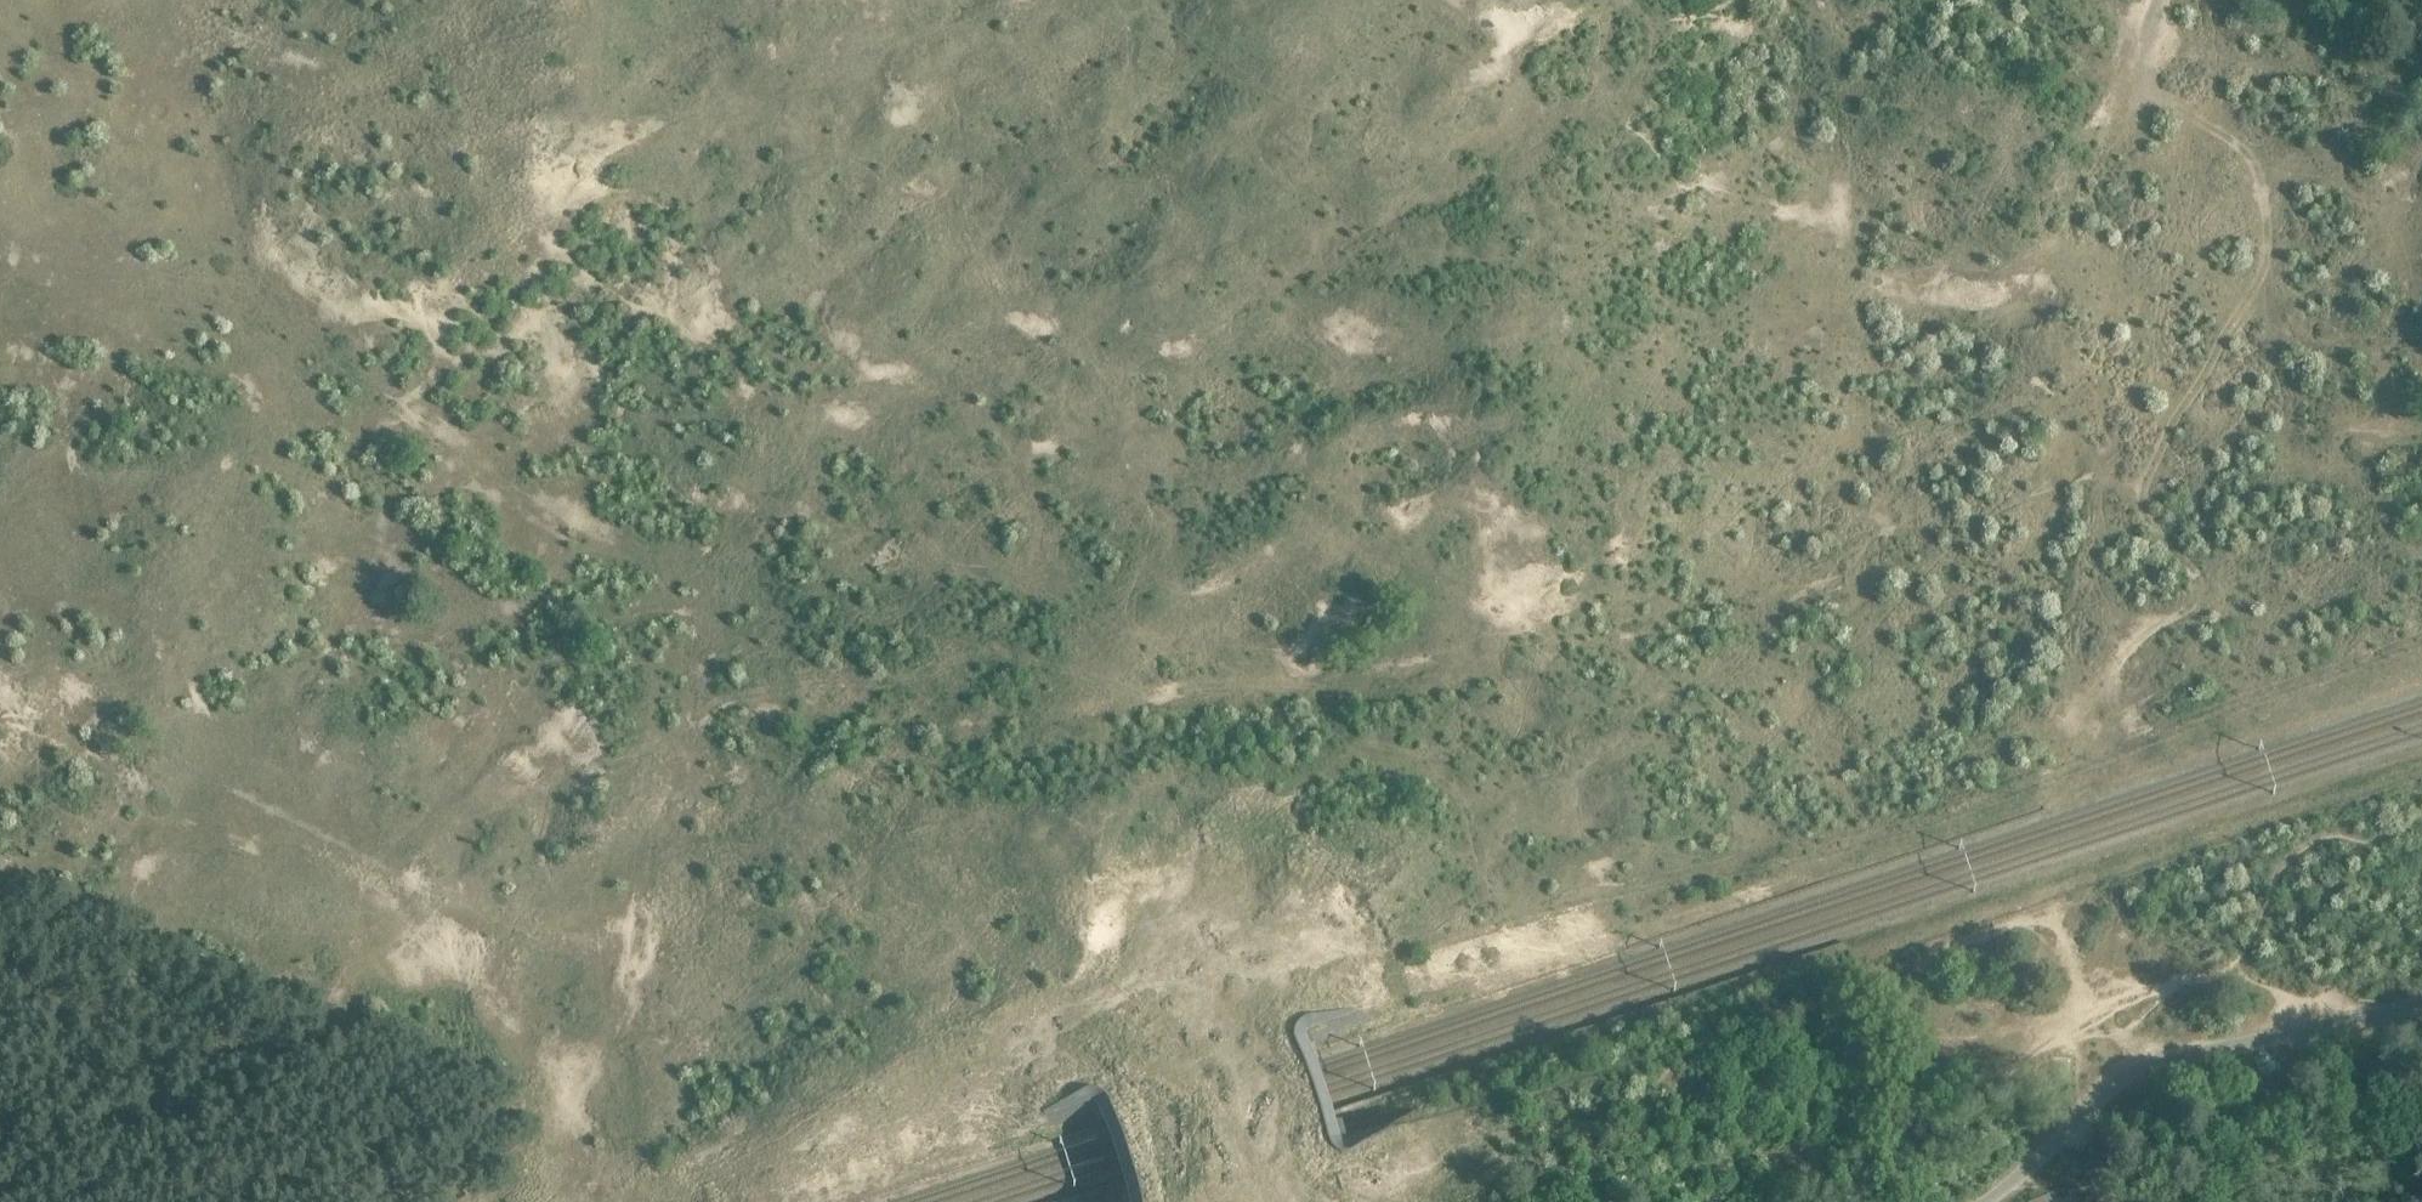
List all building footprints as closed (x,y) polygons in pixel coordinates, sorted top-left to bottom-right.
[(1051,1124),(1104,1108),(1098,1087),(1044,1102),(1051,1124)]
